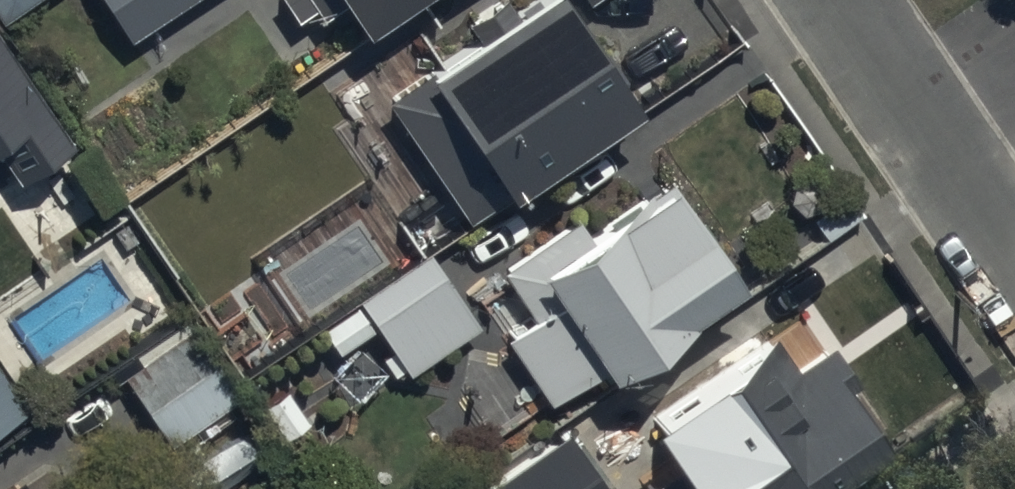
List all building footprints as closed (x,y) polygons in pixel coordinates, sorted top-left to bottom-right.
[(57,0),(0,0),(0,30),(4,35),(57,0)] [(130,55),(213,0),(93,0),(130,55)] [(367,62),(461,0),(289,0),(314,36),(339,20),(367,62)] [(652,120),(571,0),(553,0),(392,108),(479,237),(652,120)] [(588,19),(617,0),(576,0),(588,19)] [(22,201),(73,167),(50,132),(0,57),(0,167),(22,201)] [(500,336),(557,421),(739,301),(683,216),(656,175),(498,278),(526,319),(500,336)] [(361,309),(413,388),(485,340),(433,262),(361,309)] [(229,386),(181,316),(111,364),(159,433),(229,386)] [(697,488),(853,488),(896,461),(857,402),(830,361),(795,384),(768,344),(670,408),(697,448),(678,461),(697,488)] [(29,422),(0,378),(0,441),(29,422)] [(568,439),(492,488),(601,488),(568,439)]
